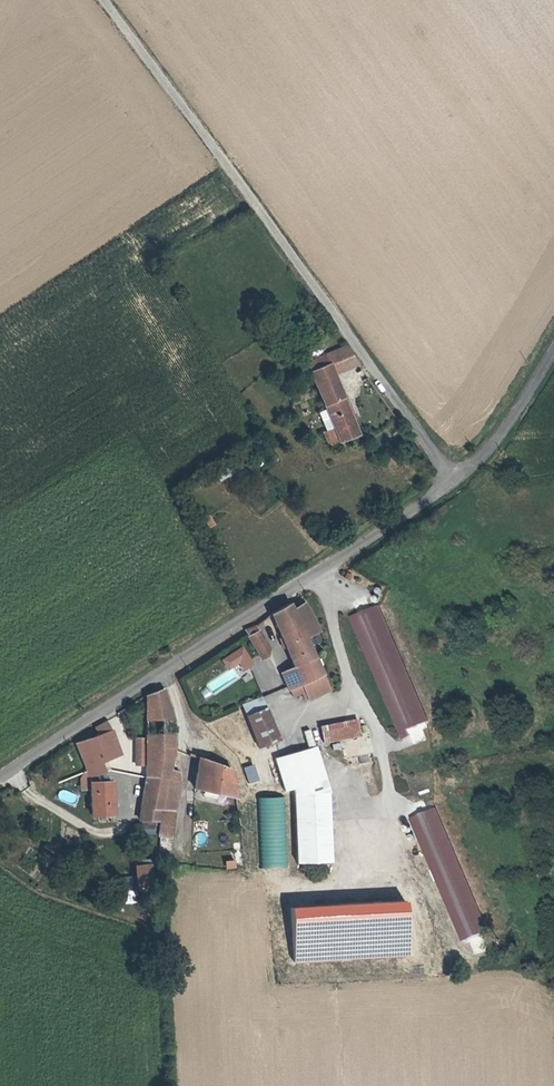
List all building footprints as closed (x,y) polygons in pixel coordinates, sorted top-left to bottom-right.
[(339,351),(344,361),(351,356),(345,348),(339,351)] [(310,374),(329,365),(326,357),(307,366),(310,373),(310,374)] [(363,435),(329,365),(310,374),(338,433),(328,438),(334,451),(363,435)] [(293,604),(305,598),(302,590),(290,598),(293,604)] [(371,594),(421,715),(424,713),(375,593),(371,594)] [(406,728),(404,722),(421,715),(371,594),(346,605),(399,731),(406,728)] [(270,611),(295,671),(318,660),(302,625),(293,604),(290,598),(270,611)] [(307,601),(305,598),(293,604),(302,625),(314,618),(307,601)] [(245,627),(258,650),(268,644),(256,620),(245,627)] [(240,663),(245,671),(255,665),(244,645),(221,658),(227,670),(240,663)] [(291,692),(303,685),(325,675),(318,660),(295,671),(283,677),(291,692)] [(330,686),(325,675),(303,685),(307,693),(309,696),(330,686)] [(145,690),(146,702),(166,695),(160,680),(145,690)] [(307,693),(303,685),(291,692),(295,699),(307,693)] [(174,714),(166,695),(146,702),(147,746),(173,748),(174,714)] [(262,701),(241,707),(255,752),(275,745),(262,701)] [(105,714),(95,720),(98,728),(108,724),(105,714)] [(321,723),(323,742),(361,738),(359,719),(321,723)] [(83,766),(82,767),(87,765),(99,761),(111,756),(105,740),(113,738),(108,724),(98,728),(95,720),(86,727),(88,736),(74,741),(83,766)] [(135,733),(131,761),(140,762),(143,735),(135,733)] [(105,740),(111,756),(118,753),(113,738),(105,740)] [(172,768),(173,748),(147,746),(144,774),(167,777),(170,777),(167,808),(179,809),(182,777),(182,769),(172,768)] [(233,749),(212,750),(212,764),(193,764),(194,780),(203,780),(204,786),(218,787),(218,781),(237,781),(233,749)] [(212,764),(212,750),(192,750),(193,764),(212,764)] [(285,793),(286,798),(324,799),(310,753),(268,762),(276,795),(285,793)] [(102,773),(99,761),(87,765),(89,777),(102,773)] [(248,783),(260,780),(255,763),(244,767),(248,783)] [(87,765),(82,767),(81,776),(85,793),(92,792),(91,787),(90,781),(89,777),(87,765)] [(144,774),(142,795),(164,798),(167,777),(144,774)] [(111,777),(90,781),(91,787),(92,792),(96,813),(116,809),(111,777)] [(142,795),(141,805),(163,807),(164,798),(142,795)] [(322,868),(324,799),(286,798),(284,867),(297,868),(322,868)] [(404,811),(455,936),(479,927),(427,802),(404,811)] [(162,820),(163,807),(141,805),(139,817),(162,820)] [(160,837),(158,854),(169,856),(172,839),(160,837)] [(235,859),(225,861),(226,869),(236,867),(235,859)] [(154,863),(135,864),(136,890),(155,889),(154,863)] [(291,906),(294,962),(411,957),(409,901),(291,906)]
